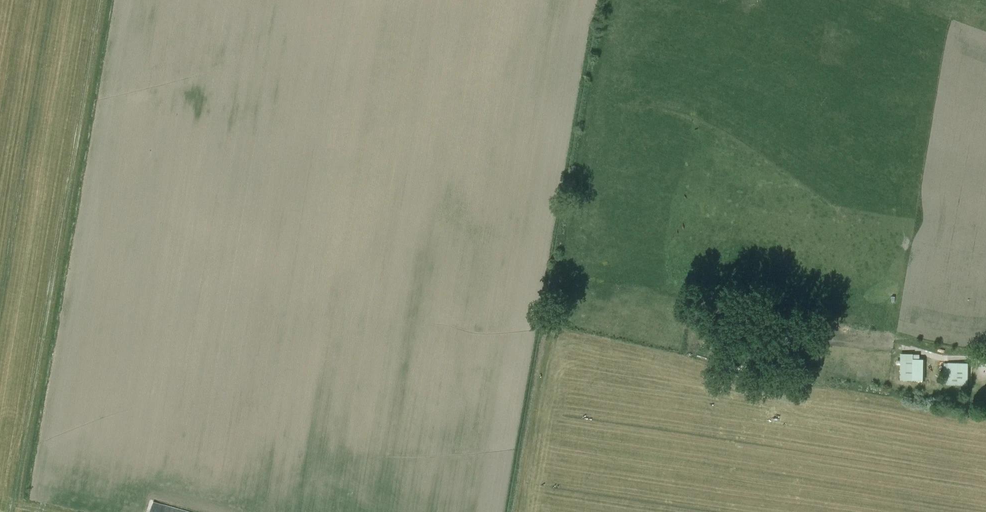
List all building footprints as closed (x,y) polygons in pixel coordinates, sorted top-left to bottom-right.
[(900,354),(900,380),(923,380),(923,359),(912,359),(912,354),(900,354)] [(949,363),(949,386),(969,386),(969,364),(949,363)]
